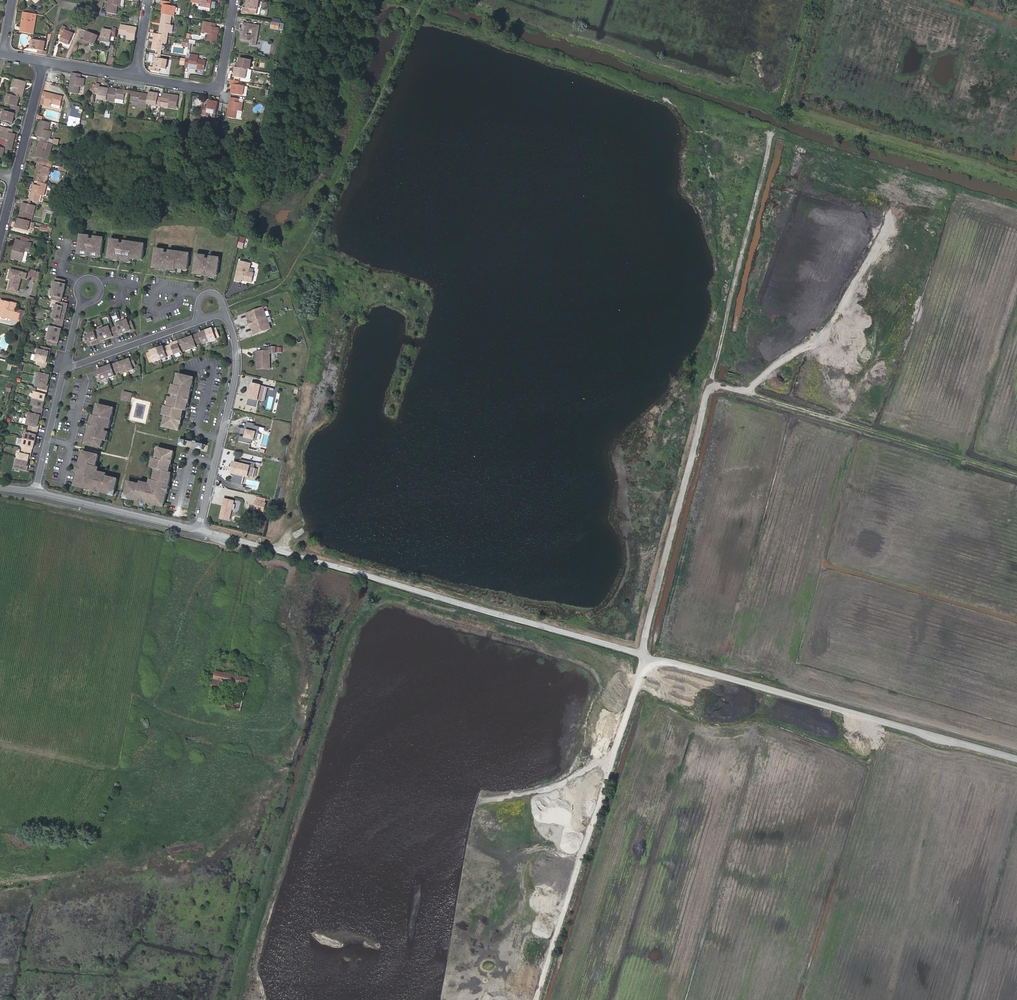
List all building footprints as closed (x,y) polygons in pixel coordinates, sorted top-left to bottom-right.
[(107,13),(117,15),(118,6),(121,6),(122,0),(109,0),(107,13)] [(191,2),(200,4),(199,9),(207,10),(207,8),(211,8),(212,0),(192,0),(191,2)] [(260,1),(257,0),(254,0),(247,0),(246,8),(244,8),(243,12),(251,13),(251,12),(252,9),(257,10),(258,10),(260,1)] [(164,5),(163,15),(171,16),(174,16),(176,7),(170,6),(170,2),(162,1),(162,5),(164,5)] [(21,32),(33,34),(36,15),(24,13),(21,32)] [(171,16),(163,15),(159,34),(168,36),(169,33),(172,33),(174,26),(170,25),(171,16)] [(215,27),(216,24),(207,22),(206,33),(209,34),(207,43),(216,44),(219,28),(215,27)] [(252,42),(257,42),(260,26),(243,23),(243,30),(244,31),(244,33),(242,33),(241,40),(252,42)] [(127,40),(135,41),(137,28),(122,25),(120,35),(128,36),(127,40)] [(62,26),(60,32),(59,34),(63,36),(60,41),(70,45),(74,34),(65,30),(66,28),(62,26)] [(113,31),(103,30),(101,37),(100,45),(110,46),(112,37),(115,38),(117,29),(113,29),(113,31)] [(99,36),(88,32),(84,40),(82,39),(80,43),(87,46),(89,42),(95,45),(99,36)] [(159,34),(155,34),(153,50),(159,51),(162,51),(163,43),(167,44),(168,36),(159,34)] [(38,54),(47,56),(48,52),(44,51),(46,42),(32,39),(30,49),(38,50),(38,54)] [(187,54),(185,67),(205,70),(206,61),(198,60),(199,56),(191,55),(187,54)] [(160,59),(158,59),(156,58),(155,67),(152,67),(151,71),(159,72),(160,68),(166,70),(168,60),(160,59)] [(248,70),(250,70),(252,61),(240,59),(239,64),(236,64),(236,68),(248,70)] [(248,70),(236,68),(235,73),(232,73),(231,77),(233,77),(246,79),(248,70)] [(81,74),(73,73),(70,93),(79,95),(80,86),(83,87),(85,79),(81,78),(81,74)] [(20,97),(22,97),(26,82),(14,79),(12,87),(13,87),(11,95),(20,97)] [(238,86),(239,82),(233,81),(231,80),(230,84),(233,85),(231,94),(243,96),(245,87),(238,86)] [(95,91),(95,92),(99,93),(98,99),(107,101),(109,89),(100,87),(100,85),(97,84),(96,85),(96,90),(95,91)] [(109,89),(107,101),(116,102),(116,99),(124,100),(125,93),(125,91),(110,88),(109,89)] [(44,92),(42,100),(45,101),(44,105),(52,107),(52,104),(61,106),(63,97),(44,92)] [(139,106),(147,108),(148,104),(149,95),(133,92),(133,94),(131,101),(139,103),(139,106)] [(148,104),(161,107),(161,103),(162,99),(159,98),(159,94),(149,93),(149,95),(148,104)] [(17,110),(20,111),(21,108),(18,107),(20,97),(11,95),(9,94),(6,104),(11,105),(10,108),(17,110)] [(162,99),(161,103),(170,104),(169,108),(177,109),(179,97),(163,94),(162,99)] [(242,112),(243,104),(239,103),(240,99),(231,98),(227,117),(236,119),(238,111),(242,112)] [(216,114),(219,103),(208,101),(207,107),(204,107),(203,115),(207,115),(207,113),(216,114)] [(18,118),(19,114),(16,113),(4,111),(2,120),(13,123),(15,117),(18,118)] [(41,141),(49,143),(52,132),(49,131),(51,123),(42,121),(38,136),(42,137),(41,141)] [(9,149),(12,150),(16,134),(13,133),(14,130),(5,127),(4,131),(2,138),(5,139),(3,148),(9,149)] [(47,151),(49,143),(41,141),(37,157),(41,158),(40,162),(48,164),(52,165),(53,161),(49,160),(51,152),(47,151)] [(9,149),(3,148),(0,147),(0,157),(3,158),(4,153),(8,153),(9,149)] [(40,182),(44,183),(46,175),(49,176),(52,165),(48,164),(40,162),(38,167),(35,181),(40,182)] [(44,197),(47,184),(44,183),(40,182),(39,186),(34,185),(30,200),(32,201),(39,203),(41,196),(44,197)] [(24,203),(20,219),(28,221),(31,213),(34,214),(36,206),(31,205),(29,204),(24,203)] [(29,231),(31,222),(28,221),(20,219),(18,225),(15,224),(14,227),(29,231)] [(81,237),(79,253),(81,253),(84,254),(84,256),(86,256),(88,256),(89,255),(92,255),(92,257),(94,257),(96,257),(96,256),(99,257),(101,257),(104,240),(102,240),(99,240),(99,239),(97,238),(94,238),(94,241),(91,241),(91,238),(89,237),(87,237),(87,238),(83,237),(81,237)] [(16,251),(14,250),(12,259),(22,261),(27,242),(20,241),(19,244),(18,244),(16,251)] [(111,242),(109,258),(111,258),(115,258),(114,260),(116,260),(118,261),(119,259),(122,259),(122,261),(126,262),(126,261),(131,261),(131,262),(131,260),(143,261),(145,248),(141,248),(141,245),(137,244),(137,245),(132,244),(132,243),(125,242),(124,245),(121,245),(121,242),(119,242),(117,241),(117,242),(114,242),(111,242)] [(159,251),(157,251),(154,267),(157,267),(160,268),(160,269),(162,270),(164,270),(164,268),(167,269),(167,270),(171,271),(171,270),(176,271),(177,269),(188,271),(190,258),(186,257),(187,254),(183,254),(177,254),(177,253),(170,252),(169,255),(166,254),(167,251),(164,251),(162,250),(162,252),(159,251)] [(198,257),(195,273),(198,273),(201,274),(201,275),(203,276),(205,276),(205,274),(208,275),(208,276),(210,277),(212,277),(213,276),(216,277),(218,277),(220,260),(218,260),(215,259),(215,258),(213,258),(211,258),(210,261),(207,260),(208,257),(205,257),(203,257),(203,258),(200,257),(198,257)] [(252,264),(241,261),(237,280),(242,281),(243,280),(253,283),(255,273),(250,272),(252,264)] [(28,274),(12,270),(9,279),(12,279),(9,290),(18,292),(22,278),(26,279),(28,274)] [(49,341),(49,345),(57,347),(58,343),(59,340),(60,340),(62,333),(61,333),(61,329),(63,330),(64,322),(63,322),(64,319),(65,319),(67,311),(66,311),(67,308),(68,308),(69,304),(62,303),(62,299),(63,296),(64,296),(66,289),(65,289),(66,285),(67,281),(58,279),(57,283),(56,283),(53,297),(54,297),(53,301),(60,302),(59,306),(57,306),(54,320),(56,320),(54,328),(52,327),(48,341),(49,341)] [(8,319),(10,310),(12,303),(3,301),(1,308),(0,308),(0,317),(8,319)] [(12,311),(16,312),(18,305),(12,303),(10,310),(12,311)] [(271,329),(263,308),(246,314),(249,321),(247,322),(250,329),(251,329),(254,336),(271,329)] [(12,311),(10,319),(19,321),(21,313),(16,312),(12,311)] [(89,337),(85,338),(88,346),(92,345),(95,344),(95,345),(103,342),(113,338),(114,339),(121,336),(121,335),(126,333),(131,332),(132,332),(136,331),(133,322),(129,324),(128,321),(117,325),(118,328),(112,330),(111,328),(99,332),(100,335),(96,336),(96,334),(89,336),(89,337)] [(151,353),(147,355),(150,363),(154,362),(154,363),(168,358),(167,357),(174,354),(175,355),(182,353),(181,351),(185,349),(186,352),(197,348),(196,346),(203,343),(204,345),(217,340),(217,339),(220,338),(218,330),(214,331),(211,332),(211,331),(203,333),(204,335),(201,335),(200,334),(193,337),(193,338),(182,342),(182,341),(174,344),(175,345),(171,346),(164,348),(161,350),(161,348),(153,351),(154,352),(151,353)] [(52,349),(43,347),(42,351),(39,350),(38,356),(34,355),(33,361),(39,362),(38,366),(47,368),(48,364),(47,364),(50,353),(51,353),(52,349)] [(258,351),(258,369),(269,369),(269,362),(271,363),(271,353),(277,353),(277,347),(271,347),(271,351),(258,351)] [(99,372),(95,373),(98,383),(109,379),(115,377),(115,375),(119,373),(122,372),(123,374),(134,371),(133,368),(137,367),(134,358),(130,359),(130,360),(119,364),(119,363),(112,366),(112,367),(109,368),(109,367),(101,369),(102,371),(99,372)] [(16,465),(15,469),(27,471),(28,468),(28,467),(30,456),(31,457),(33,449),(34,449),(39,428),(38,428),(41,417),(42,417),(49,388),(48,387),(51,377),(52,373),(44,371),(43,374),(40,374),(37,385),(40,386),(38,393),(36,393),(33,407),(35,407),(33,414),(30,414),(28,425),(30,426),(29,433),(26,433),(23,447),(24,447),(22,454),(20,454),(17,465),(16,465)] [(193,378),(180,375),(179,382),(177,386),(175,386),(174,391),(173,391),(172,395),(175,396),(175,399),(171,398),(171,400),(170,402),(171,403),(171,406),(170,408),(168,407),(167,409),(166,412),(165,414),(164,416),(167,417),(166,425),(169,425),(168,428),(180,431),(183,419),(184,417),(182,416),(183,413),(184,411),(186,411),(187,409),(187,406),(189,407),(189,404),(192,392),(193,386),(194,387),(195,383),(192,382),(193,378)] [(266,387),(252,384),(247,405),(257,407),(259,401),(263,402),(266,387)] [(132,394),(124,392),(122,400),(130,402),(132,394)] [(112,408),(99,405),(96,416),(94,416),(94,417),(93,421),(92,421),(90,432),(89,437),(88,437),(87,445),(99,448),(100,444),(103,445),(104,441),(106,442),(106,441),(107,437),(108,437),(109,433),(106,432),(107,428),(110,429),(112,422),(111,422),(112,416),(113,417),(114,413),(111,412),(112,408)] [(256,440),(259,426),(254,425),(254,423),(246,421),(245,429),(246,430),(246,432),(245,434),(243,434),(243,436),(239,435),(238,441),(251,444),(252,439),(256,440)] [(182,440),(181,445),(185,446),(186,442),(200,445),(199,449),(204,450),(205,445),(182,440)] [(163,450),(162,453),(159,452),(157,460),(154,459),(154,461),(153,463),(154,464),(154,467),(153,469),(157,470),(154,482),(153,486),(151,486),(151,485),(147,484),(146,485),(142,484),(141,484),(141,485),(130,483),(127,495),(130,496),(129,499),(130,500),(140,502),(141,502),(141,501),(146,502),(146,503),(147,504),(150,504),(150,503),(155,504),(160,506),(160,504),(165,505),(168,494),(167,493),(169,488),(170,488),(171,481),(168,480),(169,477),(172,478),(173,473),(169,472),(169,470),(170,467),(172,467),(172,466),(175,453),(163,450)] [(86,457),(83,456),(81,467),(80,473),(79,472),(79,473),(77,484),(82,485),(81,487),(86,488),(91,489),(90,490),(94,491),(95,491),(95,490),(100,491),(100,492),(101,493),(111,495),(112,492),(116,493),(119,480),(107,477),(108,476),(107,475),(103,474),(103,473),(99,473),(98,473),(96,473),(97,468),(100,456),(87,453),(86,457)] [(250,464),(240,461),(239,466),(234,465),(232,471),(235,471),(232,484),(242,486),(245,476),(253,479),(255,469),(249,468),(250,464)] [(234,502),(225,499),(221,519),(230,521),(234,502)] [(264,511),(266,502),(255,500),(253,509),(256,509),(264,511)] [(216,672),(212,689),(209,704),(242,710),(249,678),(216,672)]
